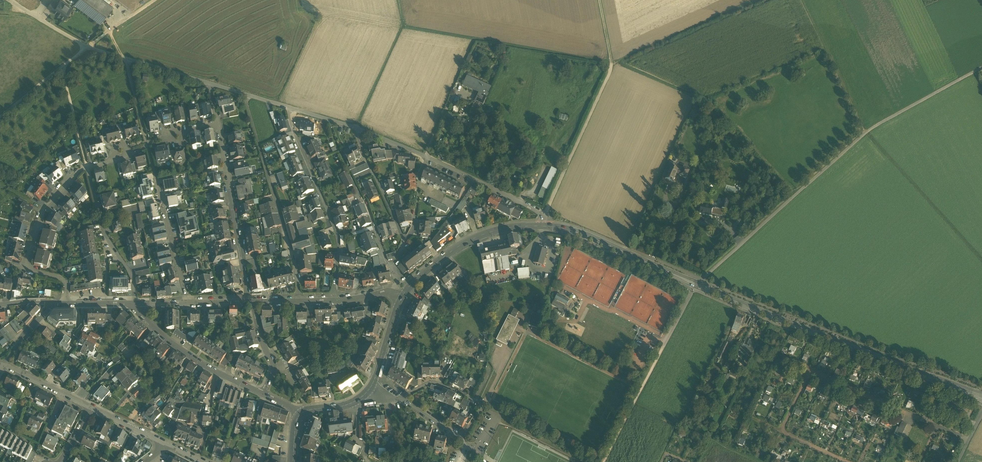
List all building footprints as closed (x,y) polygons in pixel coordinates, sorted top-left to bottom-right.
[(53,0),(52,0),(47,7),(52,10),(53,10),(57,3),(53,0)] [(61,0),(60,0),(57,3),(53,10),(56,12),(55,12),(59,15),(60,15),(63,17),(71,7),(61,0)] [(74,3),(100,23),(113,6),(104,0),(76,0),(74,3)] [(491,87),(467,77),(463,86),(479,93),(479,91),(476,90),(478,87),(489,92),(491,87)] [(489,92),(478,87),(476,90),(479,91),(479,93),(478,94),(486,97),(489,92)] [(478,94),(476,99),(470,113),(478,117),(487,98),(486,97),(478,94)] [(230,107),(229,102),(228,103),(227,98),(216,101),(217,106),(219,106),(219,109),(223,108),(223,110),(222,110),(223,114),(229,113),(234,112),(234,110),(233,107),(230,107)] [(195,106),(188,108),(189,113),(190,113),(190,115),(189,115),(190,120),(197,119),(196,113),(195,106)] [(209,106),(202,107),(202,110),(203,117),(204,118),(211,117),(209,106)] [(234,112),(229,113),(229,118),(238,116),(237,109),(234,110),(234,112)] [(182,110),(174,111),(176,118),(177,123),(184,122),(182,110)] [(168,111),(161,112),(163,122),(164,125),(171,124),(168,111)] [(156,116),(152,117),(151,119),(148,119),(148,120),(147,121),(147,123),(148,123),(150,132),(154,131),(154,133),(159,132),(157,123),(156,116)] [(280,132),(288,130),(284,118),(277,120),(280,132)] [(464,133),(460,141),(465,143),(471,132),(470,131),(473,124),(463,120),(462,120),(458,118),(457,121),(458,122),(456,125),(459,126),(457,128),(457,131),(462,132),(464,133)] [(304,132),(304,133),(311,133),(314,133),(315,125),(310,124),(310,123),(301,122),(300,131),(303,132),(304,132)] [(136,124),(129,126),(132,138),(139,136),(137,128),(136,124)] [(123,127),(123,128),(125,133),(126,139),(132,138),(129,126),(123,127)] [(117,129),(111,131),(114,142),(120,141),(118,133),(117,129)] [(105,132),(106,138),(108,144),(114,142),(111,131),(105,132)] [(211,131),(204,133),(205,137),(204,137),(205,141),(206,141),(207,145),(215,143),(217,142),(217,139),(214,139),(213,132),(211,132),(211,131)] [(198,134),(194,135),(192,135),(190,138),(191,140),(190,140),(190,143),(191,143),(192,147),(200,145),(199,137),(198,134)] [(234,135),(228,136),(229,144),(241,142),(240,134),(234,135)] [(289,136),(283,139),(282,139),(278,141),(281,149),(292,144),(291,144),(291,142),(290,141),(289,136)] [(312,137),(305,136),(309,145),(314,142),(312,137)] [(100,141),(94,142),(97,154),(104,152),(102,146),(101,140),(100,141)] [(94,142),(88,144),(89,149),(91,155),(97,154),(94,142)] [(309,145),(306,146),(309,152),(319,147),(317,142),(314,142),(309,145)] [(292,144),(281,149),(284,156),(287,155),(289,154),(290,154),(295,152),(293,147),(293,148),(292,146),(292,145),(292,144)] [(166,146),(160,147),(160,148),(154,149),(155,150),(154,151),(154,153),(155,154),(157,162),(160,162),(161,163),(165,163),(165,161),(168,160),(168,157),(166,147),(166,146)] [(379,146),(369,148),(370,154),(372,153),(373,161),(382,159),(382,161),(386,160),(387,160),(385,153),(385,152),(381,153),(381,152),(380,151),(379,146)] [(319,147),(309,152),(312,158),(317,156),(322,153),(319,147)] [(182,148),(177,149),(177,150),(173,151),(175,160),(175,161),(178,161),(182,161),(182,160),(184,160),(182,148)] [(237,149),(230,150),(231,154),(230,154),(231,157),(232,157),(232,160),(243,158),(242,148),(237,149)] [(356,148),(350,151),(351,152),(355,161),(361,158),(358,151),(356,148)] [(74,151),(72,152),(71,151),(67,153),(73,165),(74,164),(79,161),(76,156),(74,151)] [(351,152),(345,155),(350,164),(356,162),(355,161),(351,152)] [(73,165),(67,153),(61,156),(63,162),(66,167),(71,165),(71,166),(73,165)] [(143,154),(135,156),(136,162),(138,169),(146,166),(143,154)] [(407,156),(399,155),(399,160),(398,164),(409,165),(409,168),(411,171),(415,170),(416,159),(410,158),(407,157),(407,156)] [(297,158),(292,160),(287,162),(290,170),(301,165),(300,163),(299,163),(297,158)] [(205,161),(204,161),(205,167),(204,167),(205,171),(207,170),(211,170),(217,169),(218,169),(217,164),(218,162),(216,160),(215,161),(215,159),(205,161)] [(319,162),(314,164),(316,169),(317,169),(321,178),(331,174),(326,160),(325,159),(319,162)] [(676,166),(669,163),(666,170),(669,171),(671,167),(675,169),(676,166)] [(130,164),(121,166),(121,168),(123,174),(123,177),(132,174),(130,165),(130,164)] [(243,164),(236,166),(234,166),(236,177),(248,174),(246,164),(243,164)] [(367,164),(359,167),(361,172),(369,169),(367,164)] [(301,165),(290,170),(293,177),(298,175),(303,173),(301,167),(302,167),(301,165)] [(59,171),(55,167),(50,171),(57,180),(62,176),(59,171)] [(359,167),(351,171),(353,176),(361,172),(359,167)] [(547,200),(558,169),(551,167),(540,197),(547,200)] [(675,169),(671,167),(669,171),(667,176),(674,179),(677,173),(679,174),(680,171),(675,169)] [(689,171),(683,168),(681,172),(680,171),(679,174),(680,175),(679,176),(685,179),(689,171)] [(101,169),(94,171),(97,181),(100,181),(100,182),(102,182),(104,181),(102,174),(101,169)] [(440,177),(427,170),(421,181),(434,187),(440,177)] [(50,171),(45,175),(48,179),(52,184),(57,180),(50,171)] [(286,182),(283,173),(277,175),(280,184),(286,182)] [(347,176),(346,174),(340,176),(346,187),(349,186),(349,187),(352,186),(347,176)] [(39,176),(38,176),(36,179),(39,181),(38,183),(42,186),(45,182),(44,182),(39,176)] [(209,177),(206,178),(207,183),(209,183),(209,187),(214,186),(219,185),(220,185),(219,181),(220,181),(219,177),(218,176),(209,177)] [(409,177),(403,178),(405,185),(415,183),(416,182),(415,178),(414,177),(411,178),(411,177),(409,177)] [(452,183),(440,177),(434,187),(447,193),(452,183)] [(302,181),(297,183),(300,189),(311,184),(309,178),(302,181)] [(146,199),(152,197),(150,191),(153,190),(151,182),(148,182),(148,180),(142,182),(143,187),(140,188),(143,199),(146,199)] [(163,183),(165,192),(177,190),(175,180),(167,182),(163,183)] [(245,180),(239,181),(239,185),(241,184),(241,187),(236,188),(239,201),(244,200),(244,196),(249,195),(248,192),(252,192),(250,182),(246,183),(245,180)] [(387,193),(395,191),(392,181),(384,183),(387,193)] [(42,186),(38,183),(34,188),(44,195),(48,190),(42,186)] [(405,185),(404,185),(406,192),(411,190),(413,190),(413,189),(415,188),(416,187),(415,183),(405,185)] [(465,189),(452,183),(447,193),(459,200),(465,189)] [(311,184),(300,189),(303,196),(306,194),(314,191),(311,184)] [(372,184),(365,187),(367,192),(374,188),(372,184)] [(87,193),(78,185),(76,187),(74,189),(84,198),(86,195),(87,193)] [(44,195),(34,188),(30,193),(34,196),(40,200),(44,195)] [(374,188),(367,192),(371,201),(378,198),(374,188)] [(472,188),(468,193),(471,194),(475,196),(478,191),(472,188)] [(84,198),(74,189),(72,192),(70,194),(75,198),(79,202),(80,201),(81,201),(84,198)] [(222,192),(210,194),(212,203),(212,204),(215,203),(223,202),(222,192)] [(105,196),(101,197),(101,198),(104,212),(110,211),(117,209),(113,194),(105,196)] [(502,201),(492,196),(488,203),(493,206),(491,208),(496,211),(497,210),(500,205),(502,201)] [(71,203),(66,198),(64,200),(62,202),(72,211),(74,208),(75,206),(71,203)] [(173,199),(167,200),(169,208),(178,207),(177,198),(173,199)] [(513,205),(503,199),(502,201),(500,205),(504,207),(503,208),(512,213),(515,208),(513,205)] [(449,209),(431,200),(428,205),(446,214),(449,209)] [(463,200),(456,209),(458,210),(461,213),(467,205),(465,202),(463,200)] [(72,211),(62,202),(60,205),(58,207),(63,211),(67,215),(68,213),(69,214),(72,211)] [(144,202),(138,204),(140,212),(141,212),(146,211),(146,208),(144,202)] [(316,204),(311,206),(311,205),(308,206),(311,214),(321,210),(321,209),(318,202),(315,203),(316,204)] [(26,205),(23,203),(20,208),(23,210),(22,214),(29,216),(30,214),(33,209),(26,205)] [(275,204),(264,206),(264,208),(263,208),(264,211),(265,211),(266,217),(278,214),(275,204)] [(154,206),(150,207),(152,214),(151,214),(153,221),(159,219),(158,211),(157,205),(154,206)] [(504,207),(500,205),(497,210),(510,217),(511,215),(512,213),(503,208),(504,207)] [(246,206),(239,207),(241,217),(249,216),(247,206),(246,206)] [(355,209),(359,219),(367,215),(363,206),(355,209)] [(713,209),(701,206),(700,215),(711,217),(712,214),(713,209)] [(295,207),(288,209),(289,216),(297,214),(295,207)] [(342,208),(331,212),(334,220),(335,220),(340,218),(345,216),(342,208)] [(523,212),(515,208),(512,213),(511,215),(519,219),(522,213),(523,212)] [(321,210),(311,214),(313,222),(317,220),(324,217),(321,209),(321,210)] [(456,209),(450,218),(451,221),(454,217),(458,210),(456,209)] [(217,211),(211,212),(211,214),(212,218),(214,217),(215,221),(225,219),(225,215),(226,215),(225,210),(217,212),(217,211)] [(483,210),(473,213),(476,222),(486,219),(483,210)] [(57,216),(51,213),(50,215),(48,218),(60,224),(61,220),(61,219),(61,218),(57,216)] [(289,216),(284,217),(286,226),(291,225),(296,223),(296,222),(298,221),(299,220),(298,213),(289,216)] [(22,214),(21,214),(19,219),(23,220),(29,222),(31,216),(29,216),(22,214)] [(185,214),(175,216),(180,233),(183,232),(185,239),(191,238),(191,236),(199,234),(195,218),(187,220),(185,214)] [(278,214),(266,217),(268,227),(269,229),(270,229),(281,226),(278,214)] [(359,219),(358,219),(362,228),(372,224),(368,215),(367,215),(359,219)] [(404,217),(398,219),(400,225),(408,224),(412,223),(410,215),(404,217)] [(60,224),(48,218),(47,220),(47,221),(45,223),(51,226),(56,229),(56,228),(57,227),(58,228),(60,224)] [(304,218),(299,220),(298,221),(296,222),(296,223),(298,230),(307,228),(306,224),(304,218)] [(340,218),(335,220),(334,220),(337,227),(343,224),(340,218)] [(450,218),(445,224),(448,226),(450,227),(453,225),(451,221),(450,218)] [(465,218),(460,221),(460,222),(453,225),(458,235),(462,233),(470,230),(468,226),(469,225),(468,224),(465,218)] [(119,222),(111,224),(114,233),(121,231),(119,222)] [(218,226),(214,227),(215,235),(216,235),(229,233),(228,224),(218,226)] [(392,224),(386,225),(389,237),(390,238),(396,237),(394,232),(392,224)] [(21,226),(16,225),(16,227),(15,227),(13,231),(26,235),(26,233),(27,228),(21,226)] [(291,225),(286,226),(291,243),(296,241),(291,225)] [(386,225),(380,227),(381,234),(383,239),(389,237),(386,225)] [(152,229),(153,236),(165,233),(163,226),(159,227),(153,229),(152,229)] [(443,227),(432,243),(434,246),(433,246),(437,252),(442,248),(440,246),(439,246),(438,243),(450,233),(449,232),(447,230),(443,227)] [(307,228),(298,230),(301,240),(309,238),(307,230),(307,228)] [(245,232),(246,239),(258,237),(257,229),(249,231),(246,231),(245,232)] [(26,235),(13,231),(12,236),(13,236),(13,238),(17,240),(23,241),(25,236),(26,236),(26,235)] [(50,234),(43,232),(39,246),(46,248),(48,248),(52,249),(53,244),(55,245),(56,243),(53,243),(55,235),(53,234),(50,234)] [(89,233),(80,234),(81,241),(93,239),(92,233),(89,233)] [(155,243),(156,242),(162,241),(166,240),(165,233),(153,236),(155,243)] [(229,233),(216,235),(215,235),(206,237),(207,240),(211,239),(211,238),(216,238),(217,243),(219,243),(228,241),(231,241),(229,233)] [(364,246),(375,242),(372,233),(371,234),(364,236),(361,237),(364,246)] [(517,235),(508,237),(510,245),(510,249),(511,249),(513,248),(520,247),(517,235)] [(329,241),(327,236),(319,239),(321,245),(323,245),(325,249),(332,246),(330,241),(329,241)] [(138,237),(127,240),(129,248),(140,245),(138,237)] [(258,237),(246,239),(249,255),(261,253),(258,237)] [(216,238),(211,238),(211,239),(212,244),(209,244),(210,249),(220,247),(219,243),(217,243),(216,238)] [(296,241),(291,243),(294,252),(306,248),(311,247),(311,245),(309,238),(301,240),(296,241)] [(430,241),(426,245),(429,250),(433,246),(434,246),(432,243),(430,241)] [(375,242),(364,246),(367,254),(370,253),(376,251),(378,250),(375,242)] [(16,245),(11,244),(10,247),(9,246),(8,251),(21,254),(21,253),(20,252),(22,247),(16,245)] [(94,245),(82,247),(79,247),(80,253),(83,253),(95,251),(94,245)] [(140,245),(129,248),(132,261),(143,258),(140,245)] [(426,245),(415,253),(423,262),(432,255),(428,250),(429,250),(426,245)] [(510,245),(497,248),(500,259),(512,256),(511,251),(511,249),(510,249),(510,245)] [(497,248),(480,252),(483,263),(484,271),(488,270),(487,262),(491,261),(493,274),(504,271),(500,259),(497,248)] [(547,251),(538,248),(534,264),(542,266),(547,251)] [(227,252),(216,255),(214,249),(210,250),(213,263),(216,263),(222,262),(224,261),(235,259),(233,251),(227,252)] [(156,253),(158,260),(169,257),(168,250),(164,251),(158,253),(156,253)] [(21,254),(8,251),(7,255),(8,255),(7,257),(7,258),(12,259),(18,261),(20,255),(20,256),(21,254)] [(95,251),(83,253),(84,259),(86,259),(96,257),(95,251)] [(45,254),(42,253),(37,252),(34,265),(40,267),(43,268),(46,269),(48,264),(50,265),(50,263),(48,262),(50,255),(45,254)] [(415,253),(402,263),(408,271),(409,273),(423,262),(415,253)] [(350,257),(342,255),(340,264),(349,265),(350,257)] [(334,257),(326,256),(325,268),(333,269),(334,257)] [(96,257),(86,259),(87,265),(99,263),(98,257),(96,257)] [(159,267),(161,266),(167,265),(171,264),(169,257),(158,260),(159,267)] [(357,258),(350,257),(349,265),(356,267),(356,265),(357,258)] [(363,259),(357,258),(356,265),(365,266),(368,261),(363,259)] [(310,259),(300,260),(301,265),(300,265),(300,268),(301,268),(302,273),(312,272),(310,259)] [(198,271),(196,261),(194,262),(184,264),(186,273),(186,274),(193,272),(198,271)] [(462,273),(454,263),(449,267),(457,277),(462,273)] [(408,271),(402,264),(398,267),(404,275),(408,271)] [(457,277),(449,267),(445,271),(452,280),(457,277)] [(169,271),(165,273),(165,275),(166,275),(167,275),(170,283),(179,280),(175,269),(169,271)] [(149,270),(135,272),(136,278),(149,276),(150,275),(149,270)] [(237,270),(226,272),(226,271),(224,271),(223,272),(226,287),(227,287),(227,288),(228,289),(229,289),(230,289),(233,289),(233,287),(239,285),(237,276),(238,276),(237,270)] [(387,274),(386,270),(378,272),(380,281),(380,284),(391,282),(390,274),(387,274)] [(452,280),(445,271),(438,276),(443,284),(445,286),(452,280)] [(292,272),(285,273),(288,285),(294,283),(292,272)] [(372,274),(366,275),(365,276),(366,281),(362,282),(363,287),(367,286),(369,286),(370,286),(372,285),(374,285),(373,281),(372,274)] [(101,275),(89,277),(90,283),(91,283),(94,283),(97,282),(100,282),(102,281),(101,275)] [(276,275),(267,278),(268,282),(269,283),(268,283),(269,288),(270,287),(270,289),(271,289),(271,290),(272,290),(273,289),(274,289),(273,288),(279,287),(276,275)] [(470,275),(465,279),(469,284),(474,280),(470,275)] [(200,278),(196,279),(196,280),(199,294),(213,291),(211,284),(212,284),(211,281),(210,281),(209,276),(200,278)] [(346,277),(342,276),(342,277),(341,276),(340,281),(339,287),(346,288),(348,278),(346,277)] [(260,277),(252,279),(253,285),(251,285),(252,291),(258,291),(258,292),(264,291),(262,284),(261,285),(261,284),(261,281),(260,281),(260,277)] [(350,278),(348,278),(346,288),(353,289),(355,279),(353,279),(353,278),(350,278)] [(12,281),(5,280),(3,290),(10,292),(10,291),(12,282),(12,281)] [(117,293),(120,293),(120,280),(112,281),(112,284),(112,290),(112,292),(117,292),(117,293)] [(128,280),(120,280),(120,293),(123,293),(123,292),(128,292),(128,290),(128,284),(128,280)] [(308,280),(305,280),(305,284),(307,284),(307,289),(316,289),(316,280),(308,280)] [(438,288),(431,281),(425,287),(433,295),(439,289),(438,288)] [(21,287),(13,285),(12,292),(13,292),(20,293),(21,287)] [(171,287),(165,288),(163,290),(164,290),(165,298),(172,297),(171,294),(171,287)] [(433,295),(425,287),(419,293),(425,298),(427,301),(433,295)] [(151,288),(142,288),(142,296),(151,296),(151,288)] [(160,291),(156,291),(157,299),(165,298),(164,290),(163,290),(160,291)] [(562,296),(559,295),(559,296),(558,295),(555,299),(558,300),(567,305),(569,301),(568,301),(568,300),(566,299),(565,299),(561,297),(562,296)] [(420,304),(414,301),(410,309),(420,314),(424,306),(420,304)] [(554,304),(553,303),(552,306),(563,312),(565,310),(554,304)] [(36,308),(31,304),(28,308),(35,315),(39,310),(36,308)] [(378,304),(377,304),(374,315),(377,316),(383,317),(385,318),(388,307),(383,306),(378,304)] [(35,315),(28,308),(24,312),(29,316),(31,319),(35,315)] [(324,323),(324,308),(315,309),(316,318),(316,319),(317,323),(324,323)] [(332,308),(324,308),(324,323),(332,322),(332,317),(332,316),(332,308)] [(364,308),(351,310),(352,318),(355,318),(356,320),(366,319),(365,315),(364,309),(364,308)] [(272,309),(262,309),(261,318),(263,318),(271,318),(272,318),(272,317),(272,309)] [(287,325),(287,309),(279,309),(279,317),(279,325),(287,325)] [(420,314),(410,309),(406,316),(414,320),(417,321),(417,322),(419,323),(420,323),(421,323),(420,323),(424,315),(420,314)] [(351,310),(344,311),(345,319),(352,318),(351,310)] [(24,312),(23,311),(23,312),(20,315),(17,317),(23,322),(29,316),(24,312)] [(307,320),(307,311),(297,311),(297,320),(307,320)] [(53,312),(47,321),(56,328),(59,324),(76,324),(76,312),(63,312),(63,313),(57,313),(57,312),(53,312)] [(97,323),(96,312),(87,312),(87,320),(88,324),(91,324),(97,323)] [(105,315),(105,312),(96,312),(97,323),(105,323),(105,315)] [(118,319),(115,322),(123,329),(131,320),(124,313),(118,319)] [(199,313),(190,313),(190,317),(190,322),(199,322),(199,313)] [(173,315),(173,314),(166,314),(166,329),(173,329),(173,328),(178,328),(178,315),(173,315)] [(541,316),(532,314),(529,326),(538,328),(541,316)] [(29,316),(23,322),(26,325),(31,319),(29,316)] [(377,316),(374,326),(380,327),(383,317),(377,316)] [(738,316),(732,330),(738,333),(740,327),(743,328),(746,320),(744,320),(744,319),(738,316)] [(279,317),(272,317),(272,318),(271,318),(271,324),(271,326),(278,325),(279,325),(279,317)] [(508,317),(497,340),(503,343),(503,342),(506,344),(515,325),(512,324),(514,320),(508,317)] [(147,331),(140,324),(138,325),(132,319),(131,320),(123,329),(126,333),(128,331),(132,334),(134,332),(137,334),(134,337),(138,340),(147,331)] [(22,329),(14,320),(9,323),(17,333),(22,329)] [(287,325),(279,325),(278,325),(278,337),(287,337),(287,325)] [(374,326),(371,325),(368,335),(371,336),(377,338),(378,338),(382,328),(380,327),(374,326)] [(411,328),(403,326),(400,337),(408,340),(410,331),(411,329),(411,328)] [(47,332),(41,327),(37,333),(46,340),(49,336),(51,334),(47,332)] [(4,328),(0,331),(0,332),(8,343),(13,340),(4,328)] [(272,328),(263,330),(266,337),(274,336),(272,328)] [(56,335),(49,329),(47,332),(51,334),(49,336),(53,338),(56,335)] [(186,337),(178,331),(178,330),(176,330),(173,334),(184,341),(184,340),(187,337),(186,337)] [(159,340),(152,333),(145,341),(144,342),(148,345),(149,344),(152,347),(153,346),(159,340)] [(246,335),(245,335),(246,338),(246,340),(247,344),(248,346),(249,349),(258,347),(254,333),(246,335)] [(36,338),(32,334),(28,339),(32,342),(36,338)] [(85,336),(82,335),(80,340),(85,343),(88,338),(85,336)] [(235,338),(232,339),(231,335),(227,336),(228,340),(229,340),(232,353),(239,353),(238,348),(236,339),(236,338),(235,338)] [(473,336),(468,343),(471,345),(476,338),(473,336)] [(64,340),(59,346),(68,353),(71,349),(67,346),(71,341),(65,337),(63,340),(64,340)] [(215,348),(199,337),(193,346),(209,357),(215,348)] [(293,341),(290,337),(283,342),(285,346),(289,344),(293,341)] [(96,343),(88,338),(85,343),(93,347),(96,343)] [(370,339),(367,338),(364,343),(368,345),(368,344),(374,348),(378,342),(375,341),(370,339)] [(142,339),(136,346),(139,349),(142,346),(141,345),(144,342),(142,339)] [(159,340),(153,346),(157,350),(163,344),(159,340)] [(751,341),(750,340),(746,348),(741,346),(739,351),(743,353),(743,352),(747,354),(747,352),(752,354),(756,345),(751,343),(751,342),(751,341)] [(725,342),(717,359),(720,360),(728,344),(725,342)] [(57,350),(47,343),(44,348),(53,355),(57,350)] [(83,348),(82,348),(80,353),(81,353),(84,355),(87,351),(89,351),(88,354),(91,356),(92,357),(95,352),(94,351),(94,350),(95,348),(93,347),(85,343),(83,348)] [(121,343),(117,348),(122,352),(126,348),(121,343)] [(285,346),(280,349),(284,356),(293,350),(297,348),(294,343),(290,346),(289,344),(285,346)] [(157,350),(156,352),(159,355),(162,358),(164,356),(169,350),(163,344),(157,350)] [(374,348),(368,344),(368,345),(360,357),(363,358),(371,363),(378,351),(374,348)] [(215,348),(209,357),(220,364),(225,357),(226,355),(219,350),(215,348)] [(27,352),(23,350),(18,361),(25,365),(29,356),(26,354),(27,352)] [(293,350),(284,356),(289,363),(296,358),(294,355),(296,354),(293,350)] [(136,351),(128,360),(132,364),(140,355),(136,351)] [(401,356),(397,370),(401,373),(403,369),(405,369),(405,367),(403,367),(407,355),(405,354),(405,352),(403,351),(401,356)] [(98,354),(95,352),(92,357),(99,361),(102,357),(99,355),(98,354)] [(175,353),(170,360),(176,363),(180,356),(175,353)] [(396,354),(395,354),(391,367),(394,368),(397,370),(401,356),(396,354)] [(38,360),(29,356),(25,365),(34,369),(38,360)] [(185,359),(180,356),(176,363),(180,366),(185,359)] [(228,358),(225,357),(220,364),(225,367),(229,362),(226,361),(228,358)] [(245,360),(241,358),(236,368),(248,373),(252,364),(249,362),(250,361),(246,360),(245,360)] [(371,363),(363,358),(357,368),(366,373),(367,370),(371,363)] [(170,361),(167,359),(164,363),(161,368),(163,369),(170,361)] [(350,360),(346,365),(351,368),(354,363),(350,360)] [(48,362),(41,370),(48,376),(50,373),(54,369),(55,367),(52,364),(51,365),(48,362)] [(197,367),(190,363),(185,370),(192,374),(194,371),(197,367)] [(255,365),(252,364),(248,373),(248,374),(259,379),(264,369),(259,367),(259,366),(255,364),(255,365)] [(345,366),(327,369),(328,374),(346,372),(345,366)] [(430,366),(422,366),(422,373),(422,378),(430,377),(430,366)] [(440,366),(430,366),(430,377),(440,377),(440,366)] [(59,374),(56,377),(63,383),(69,375),(68,374),(70,372),(65,368),(64,370),(63,369),(59,374)] [(84,368),(73,381),(79,387),(84,381),(87,378),(88,376),(89,375),(86,373),(87,371),(84,368)] [(397,370),(394,368),(390,374),(388,378),(396,383),(403,373),(397,370)] [(126,369),(123,372),(121,374),(126,380),(131,375),(126,369)] [(297,374),(295,375),(299,382),(306,378),(302,371),(300,372),(297,374)] [(460,376),(451,371),(449,376),(456,380),(458,380),(460,377),(460,376)] [(204,372),(197,383),(205,388),(208,383),(211,378),(209,376),(209,375),(204,372)] [(412,380),(403,373),(396,383),(406,390),(410,384),(413,380),(412,380)] [(121,374),(119,376),(118,375),(116,377),(122,384),(126,380),(121,374)] [(354,374),(337,386),(343,394),(359,383),(354,374)] [(131,375),(126,380),(132,385),(134,384),(137,381),(131,375)] [(19,382),(8,376),(4,385),(15,391),(15,390),(18,390),(21,383),(19,382)] [(306,378),(299,382),(305,393),(310,389),(309,387),(311,385),(306,377),(306,378)] [(460,377),(458,380),(456,380),(453,386),(459,389),(464,380),(460,377)] [(132,385),(126,380),(122,384),(121,384),(128,391),(131,388),(130,387),(132,385)] [(464,380),(459,389),(464,392),(466,387),(469,389),(470,386),(468,385),(469,382),(464,380)] [(472,383),(469,381),(469,382),(468,385),(470,386),(476,389),(479,384),(473,381),(472,383)] [(216,394),(221,395),(223,389),(225,383),(220,382),(218,388),(216,394)] [(326,385),(318,385),(319,391),(319,397),(328,397),(327,389),(327,385),(326,385)] [(146,393),(141,387),(137,391),(139,394),(143,398),(147,395),(146,394),(146,393)] [(32,391),(27,388),(24,394),(30,397),(32,391)] [(97,393),(93,397),(97,400),(98,400),(99,400),(102,402),(106,398),(105,398),(109,393),(106,390),(105,391),(101,388),(97,393)] [(223,389),(221,395),(219,402),(224,403),(228,391),(223,389)] [(439,391),(436,389),(435,391),(434,393),(435,394),(433,398),(443,403),(446,397),(448,392),(444,389),(442,392),(439,391)] [(53,398),(39,391),(38,394),(35,399),(34,400),(44,405),(43,405),(44,406),(44,405),(48,407),(53,398)] [(228,391),(224,403),(229,405),(233,392),(228,391)] [(233,392),(229,405),(234,406),(236,400),(238,394),(233,392)] [(456,395),(448,392),(446,397),(453,401),(456,395)] [(0,393),(0,405),(3,407),(7,408),(12,399),(8,397),(0,393)] [(160,393),(153,399),(156,403),(161,398),(162,397),(160,393)] [(207,395),(201,394),(200,397),(199,396),(198,399),(197,399),(197,402),(203,403),(203,400),(204,401),(205,398),(206,398),(207,395)] [(453,401),(446,397),(443,403),(450,406),(453,401)] [(470,402),(464,399),(461,405),(467,407),(470,402)] [(164,405),(163,404),(159,408),(163,411),(168,405),(169,405),(167,403),(164,405)] [(185,403),(180,411),(183,411),(188,412),(189,405),(189,403),(185,403)] [(163,411),(162,412),(168,417),(173,411),(174,410),(173,410),(168,405),(163,411)] [(189,405),(188,412),(188,416),(187,422),(187,424),(193,425),(194,415),(199,416),(201,408),(189,405)] [(274,408),(264,405),(262,411),(262,413),(261,417),(262,418),(270,421),(271,421),(275,409),(274,409),(274,408)] [(77,413),(65,407),(58,421),(67,426),(70,427),(77,413)] [(146,414),(144,417),(147,421),(152,416),(153,414),(156,411),(152,407),(146,414)] [(241,409),(237,409),(231,428),(237,429),(232,427),(232,426),(233,426),(236,419),(239,420),(240,418),(241,409)] [(242,409),(241,409),(240,418),(251,419),(252,410),(242,409)] [(281,410),(275,409),(271,421),(275,422),(275,423),(276,424),(277,422),(281,410)] [(160,415),(156,410),(156,411),(153,414),(152,416),(156,420),(156,419),(160,415)] [(281,410),(277,422),(285,425),(288,413),(281,410)] [(461,415),(456,424),(462,428),(466,423),(468,420),(465,418),(468,413),(465,412),(464,411),(461,415)] [(351,421),(343,422),(343,423),(337,424),(337,421),(340,421),(339,412),(329,413),(330,422),(331,422),(331,424),(329,424),(330,435),(338,434),(338,433),(340,433),(341,434),(353,433),(351,421)] [(461,415),(456,412),(450,420),(456,424),(461,415)] [(375,419),(368,419),(367,413),(362,413),(363,426),(364,426),(364,432),(367,432),(376,431),(377,431),(375,419)] [(211,415),(203,414),(202,423),(205,423),(211,423),(211,415)] [(471,415),(468,420),(466,423),(468,425),(474,417),(471,415)] [(152,416),(147,421),(155,427),(157,425),(160,421),(156,419),(156,420),(152,416)] [(43,422),(32,417),(27,426),(38,431),(43,422)] [(312,421),(310,421),(304,437),(317,441),(316,441),(321,426),(319,425),(321,421),(313,418),(312,421)] [(386,418),(375,419),(377,431),(376,431),(377,432),(381,432),(388,431),(386,418)] [(58,421),(57,421),(54,426),(65,431),(67,426),(58,421)] [(110,427),(101,423),(96,433),(105,438),(107,435),(110,427)] [(907,425),(902,423),(899,429),(896,435),(896,436),(901,438),(907,425)] [(65,431),(54,426),(52,432),(57,434),(62,437),(65,431)] [(191,432),(177,427),(173,438),(179,440),(181,441),(186,443),(190,433),(191,432)] [(417,427),(416,431),(414,439),(429,443),(430,441),(432,434),(432,431),(417,427)] [(270,443),(270,444),(275,445),(279,432),(274,430),(272,438),(270,443)] [(126,436),(117,431),(114,438),(112,442),(112,443),(121,447),(126,436)] [(190,433),(186,443),(186,445),(191,446),(191,447),(194,448),(194,447),(199,449),(203,438),(190,433)] [(0,443),(0,446),(3,448),(9,437),(4,434),(0,443)] [(97,441),(86,435),(81,444),(92,450),(97,441)] [(111,437),(107,435),(105,438),(103,441),(108,443),(111,437)] [(53,439),(47,436),(45,442),(55,447),(58,442),(53,439)] [(9,437),(3,448),(8,450),(14,439),(9,437)] [(317,441),(304,437),(301,448),(304,449),(305,448),(310,449),(310,450),(314,451),(317,441)] [(437,438),(437,437),(436,441),(434,450),(443,452),(444,452),(445,447),(447,440),(437,438)] [(262,441),(253,438),(252,443),(269,448),(270,443),(267,442),(264,441),(262,441)] [(381,438),(376,438),(376,446),(375,459),(379,460),(379,449),(384,449),(385,446),(384,446),(385,441),(382,439),(382,438),(381,438)] [(8,450),(6,454),(11,456),(12,454),(18,442),(18,443),(18,441),(14,439),(8,450)] [(142,445),(133,441),(129,448),(127,451),(128,452),(136,456),(142,445)] [(18,442),(12,454),(17,456),(22,445),(18,443),(18,442)] [(55,447),(45,442),(42,447),(53,452),(55,447)] [(355,446),(347,442),(344,449),(352,453),(355,446)] [(222,445),(216,443),(212,455),(219,457),(221,452),(223,445),(222,445)] [(22,445),(17,456),(21,458),(27,447),(22,445)] [(27,447),(21,458),(26,461),(27,460),(28,457),(29,454),(31,452),(32,450),(27,447)] [(234,454),(232,458),(233,459),(232,461),(242,461),(244,459),(234,454)]
